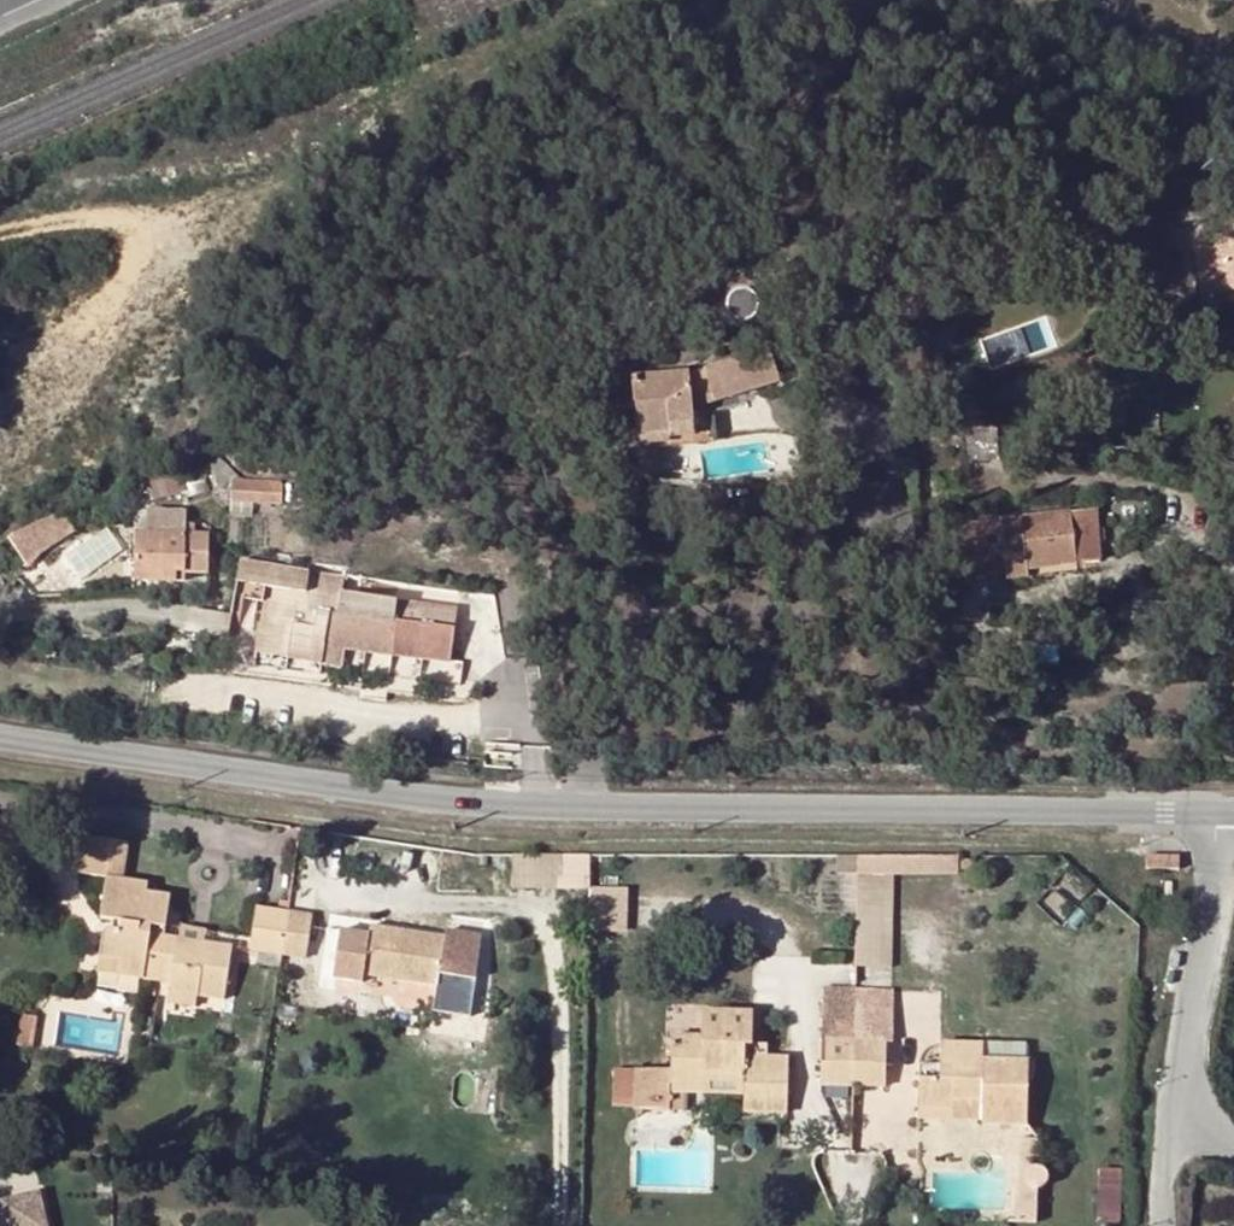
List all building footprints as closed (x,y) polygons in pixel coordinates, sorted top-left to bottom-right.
[(1189,251),(1197,300),(1226,295),(1233,294),(1233,243),(1189,251)] [(757,319),(758,313),(757,307),(754,301),(749,297),(743,296),(736,296),(731,299),(726,304),(724,310),(724,316),(726,322),(730,327),(736,330),(742,330),(748,329),(754,325),(757,319)] [(685,377),(631,382),(638,450),(658,448),(694,444),(691,413),(779,390),(769,355),(685,377)] [(0,418),(0,438),(12,434),(6,416),(0,418)] [(638,450),(640,476),(661,476),(658,448),(638,450)] [(251,476),(251,500),(300,499),(300,476),(251,476)] [(148,533),(135,533),(134,584),(176,584),(175,576),(208,575),(209,533),(184,533),(185,512),(148,511),(148,533)] [(70,524),(64,514),(38,524),(8,540),(12,545),(27,567),(77,534),(70,524)] [(1088,523),(1068,526),(1073,573),(1093,571),(1088,523)] [(1073,573),(1068,526),(966,537),(967,552),(981,551),(984,580),(1006,576),(1008,580),(1073,573)] [(80,553),(90,573),(129,553),(119,533),(80,553)] [(345,570),(370,570),(370,564),(346,561),(345,570)] [(366,600),(370,570),(345,570),(344,581),(305,576),(303,596),(264,592),(255,659),(322,668),(324,651),(389,660),(399,591),(381,589),(380,602),(366,600)] [(442,632),(403,628),(399,662),(439,667),(442,632)] [(101,941),(96,976),(117,978),(115,992),(135,994),(136,988),(166,991),(164,1010),(189,1013),(191,1001),(216,1005),(226,954),(201,950),(199,958),(174,956),(176,946),(165,944),(169,899),(141,895),(142,889),(123,886),(128,849),(83,841),(84,833),(59,830),(57,847),(77,850),(73,880),(99,883),(93,923),(112,926),(109,938),(101,941)] [(519,887),(598,887),(598,852),(519,852),(519,887)] [(1145,853),(1146,869),(1179,868),(1178,853),(1145,853)] [(955,868),(854,867),(854,877),(954,878),(955,868)] [(636,928),(634,884),(595,886),(598,930),(636,928)] [(279,963),(286,924),(252,920),(246,958),(279,963)] [(307,927),(286,924),(279,963),(300,966),(307,927)] [(443,947),(363,933),(361,945),(344,942),(337,984),(366,989),(368,984),(402,989),(399,999),(434,1005),(470,1010),(479,952),(443,947)] [(176,940),(176,946),(174,956),(199,958),(201,950),(202,944),(176,940)] [(117,978),(96,976),(94,989),(115,992),(117,978)] [(852,994),(822,994),(822,1045),(852,1045),(852,994)] [(883,994),(852,994),(852,1045),(884,1045),(883,994)] [(32,1048),(37,1018),(20,1015),(16,1045),(32,1048)] [(745,1077),(743,1115),(787,1115),(788,1062),(750,1062),(751,1017),(701,1017),(701,1041),(671,1040),(670,1087),(699,1086),(700,1076),(745,1077)] [(851,1090),(852,1045),(822,1045),(822,1090),(851,1090)] [(884,1045),(852,1045),(851,1090),(883,1090),(884,1045)] [(980,1126),(1026,1127),(1026,1064),(980,1065),(981,1047),(940,1046),(940,1082),(918,1082),(918,1114),(954,1114),(953,1103),(980,1103),(980,1126)] [(670,1074),(614,1072),(614,1099),(634,1099),(634,1114),(669,1115),(670,1087),(670,1074)] [(1037,1225),(1038,1141),(1018,1140),(1017,1224),(1037,1225)] [(1126,1217),(1124,1165),(1103,1166),(1105,1218),(1126,1217)] [(1,1206),(6,1225),(50,1225),(42,1196),(1,1206)]
